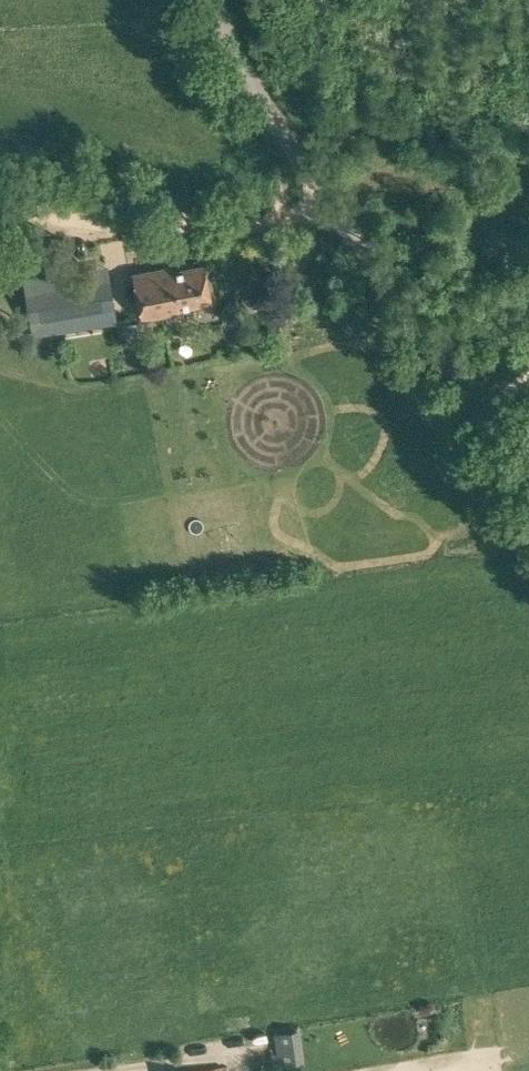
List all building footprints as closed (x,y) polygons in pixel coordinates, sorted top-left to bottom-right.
[(41,241),(44,262),(61,260),(59,239),(41,241)] [(134,272),(143,317),(181,308),(180,305),(212,298),(204,262),(173,269),(172,264),(134,272)] [(39,274),(47,322),(33,324),(37,350),(52,347),(52,346),(49,325),(117,315),(109,264),(39,274)] [(299,1028),(279,1031),(284,1063),(304,1060),(299,1028)] [(274,1030),(259,1037),(265,1049),(280,1042),(274,1030)]
